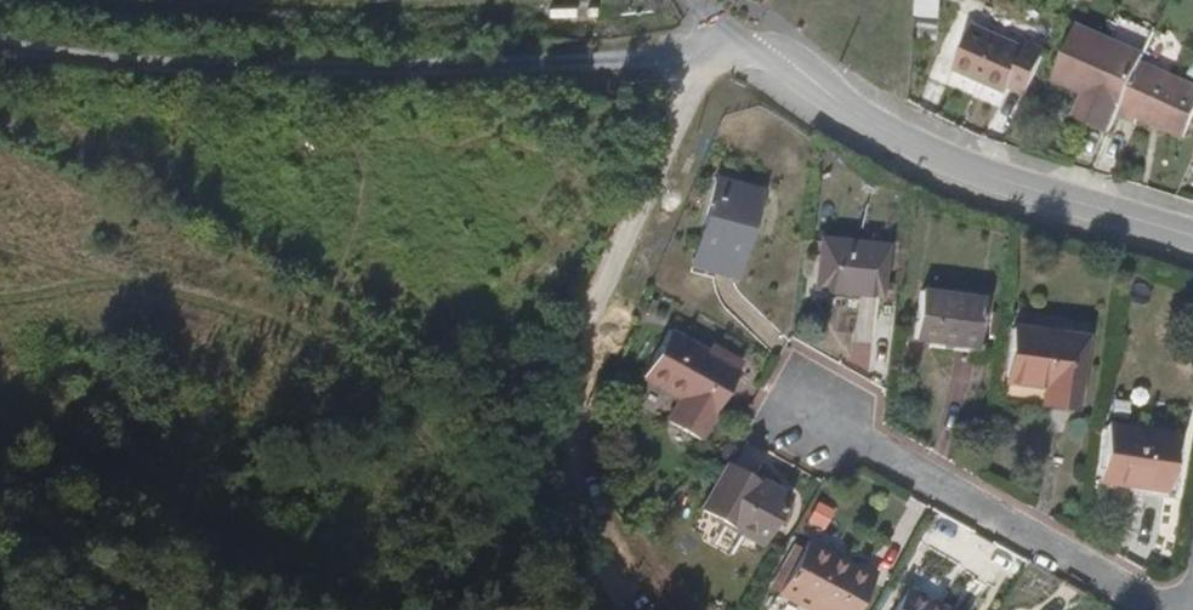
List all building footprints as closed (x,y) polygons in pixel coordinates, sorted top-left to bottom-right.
[(930,14),(950,16),(952,0),(932,0),(930,14)] [(1073,116),(1110,131),(1118,114),(1143,62),(1146,52),(1079,23),(1053,78),(1084,92),(1073,116)] [(1008,88),(1027,95),(1047,49),(1029,41),(1026,46),(975,24),(953,69),(1005,93),(1008,88)] [(1118,114),(1134,123),(1136,117),(1184,137),(1192,116),(1192,84),(1143,62),(1118,114)] [(692,268),(738,280),(761,193),(715,182),(692,268)] [(815,292),(881,298),(886,247),(821,240),(815,292)] [(913,341),(977,350),(983,301),(920,293),(913,341)] [(1013,329),(1007,386),(1039,390),(1038,406),(1075,412),(1084,338),(1013,329)] [(666,424),(696,442),(736,371),(670,334),(643,380),(678,400),(666,424)] [(1107,426),(1099,483),(1167,493),(1174,436),(1107,426)] [(788,501),(726,466),(702,513),(763,545),(788,501)] [(828,530),(835,511),(816,503),(808,523),(828,530)] [(875,578),(810,542),(780,595),(806,609),(858,609),(875,578)] [(909,589),(897,609),(946,609),(909,589)]
